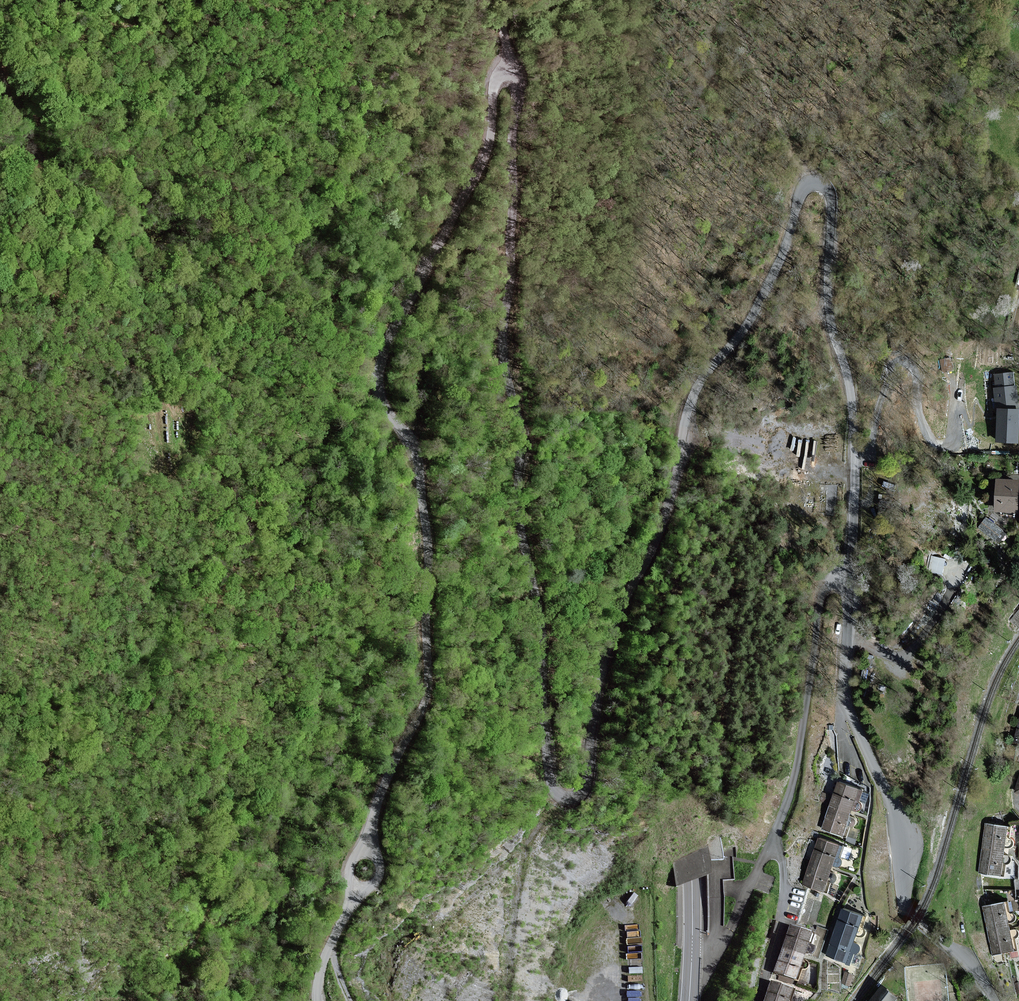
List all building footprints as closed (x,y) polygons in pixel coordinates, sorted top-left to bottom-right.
[(1018,441),(1018,402),(1016,385),(995,389),(998,408),(998,440),(1018,441)] [(999,479),(997,510),(1017,511),(1018,481),(999,479)] [(1002,530),(987,518),(980,527),(995,539),(1002,530)] [(944,559),(930,557),(927,573),(941,575),(944,559)] [(861,791),(838,783),(823,829),(845,837),(861,791)] [(823,790),(822,800),(830,801),(831,791),(823,790)] [(1010,828),(986,825),(979,872),(1003,876),(1006,854),(1007,850),(1010,828)] [(841,847),(818,839),(801,885),(823,893),(841,847)] [(1005,903),(984,907),(992,954),(1013,950),(1009,929),(1009,925),(1005,903)] [(865,917),(842,908),(825,955),(847,963),(865,917)] [(813,933),(791,925),(775,971),(797,979),(813,933)] [(771,981),(765,1000),(790,1000),(794,989),(771,981)] [(882,985),(870,1000),(892,1000),(896,996),(882,985)]
